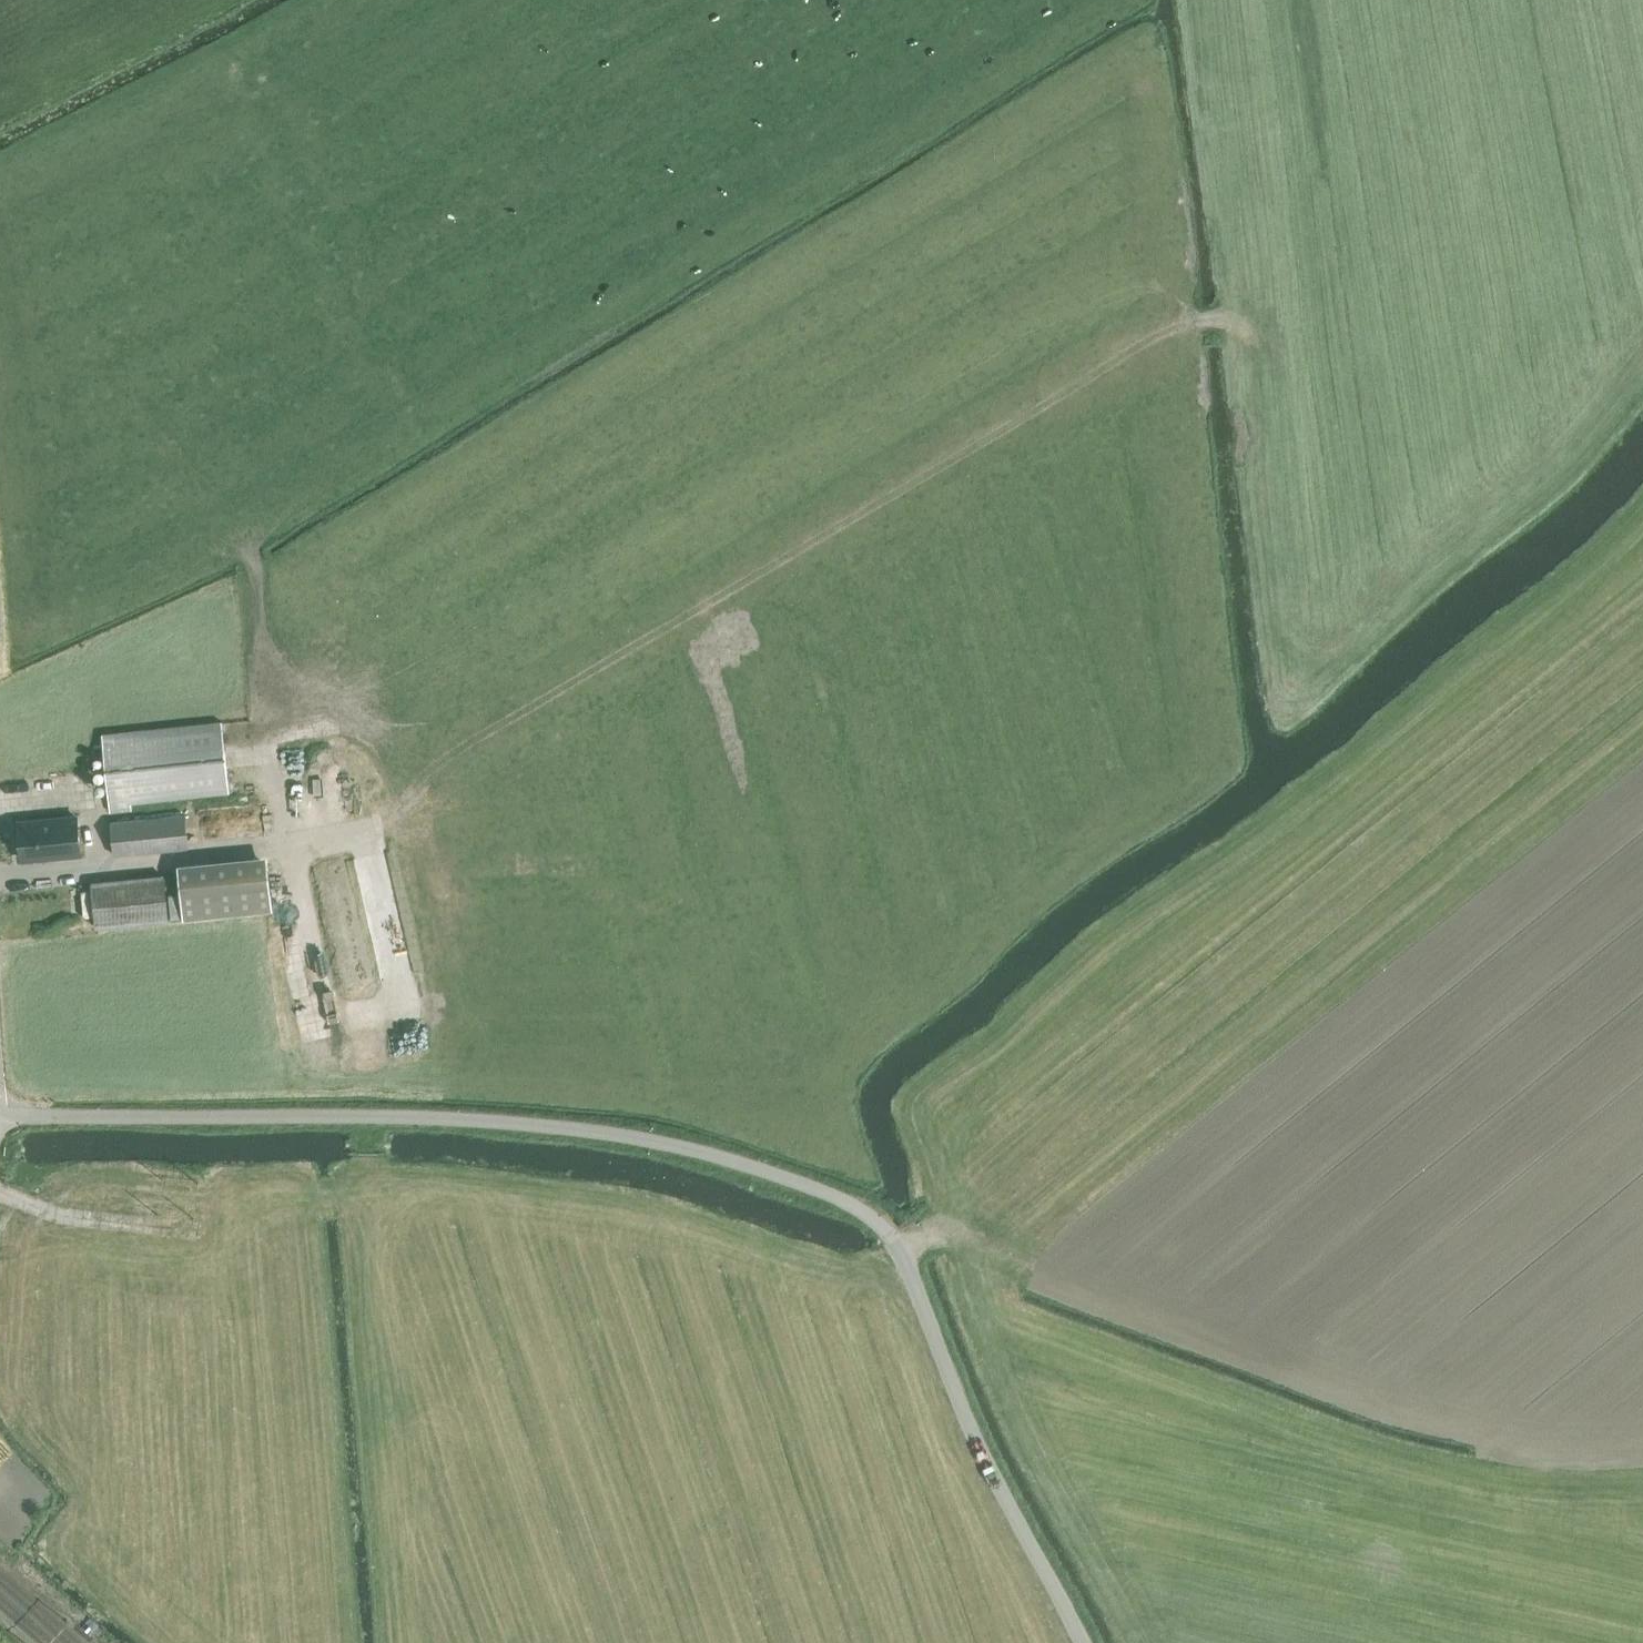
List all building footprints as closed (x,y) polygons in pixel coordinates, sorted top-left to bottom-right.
[(221,721),(102,734),(110,811),(132,809),(131,802),(229,792),(221,721)] [(113,854),(187,847),(183,812),(110,820),(113,854)] [(77,816),(18,822),(22,859),(80,853),(77,816)] [(268,865),(178,874),(183,918),(272,909),(268,865)] [(163,873),(138,876),(91,880),(95,927),(168,920),(163,873)]
